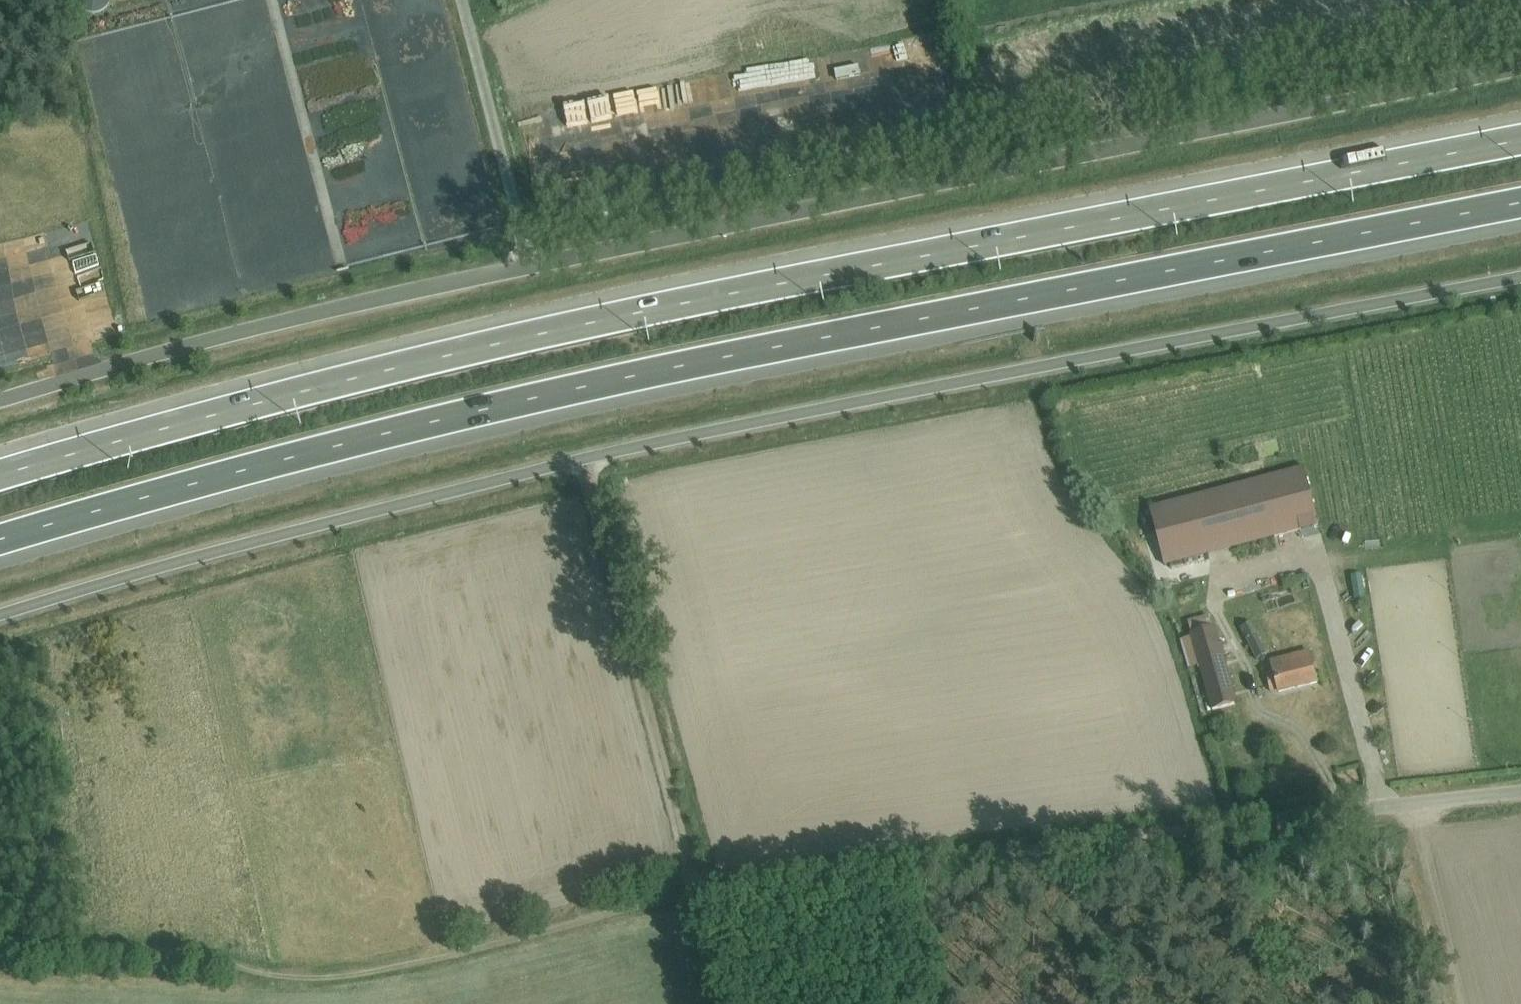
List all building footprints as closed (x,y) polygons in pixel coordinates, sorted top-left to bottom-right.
[(1228,488),(1150,509),(1165,567),(1318,526),(1303,468),(1228,488)] [(1209,615),(1187,620),(1189,626),(1212,710),(1238,703),(1224,656),(1226,655),(1222,642),(1220,643),(1215,625),(1212,626),(1209,615)] [(1255,633),(1245,638),(1256,659),(1266,654),(1255,633)] [(1273,672),(1266,674),(1270,692),(1277,690),(1278,693),(1318,684),(1310,653),(1271,663),(1273,672)]
